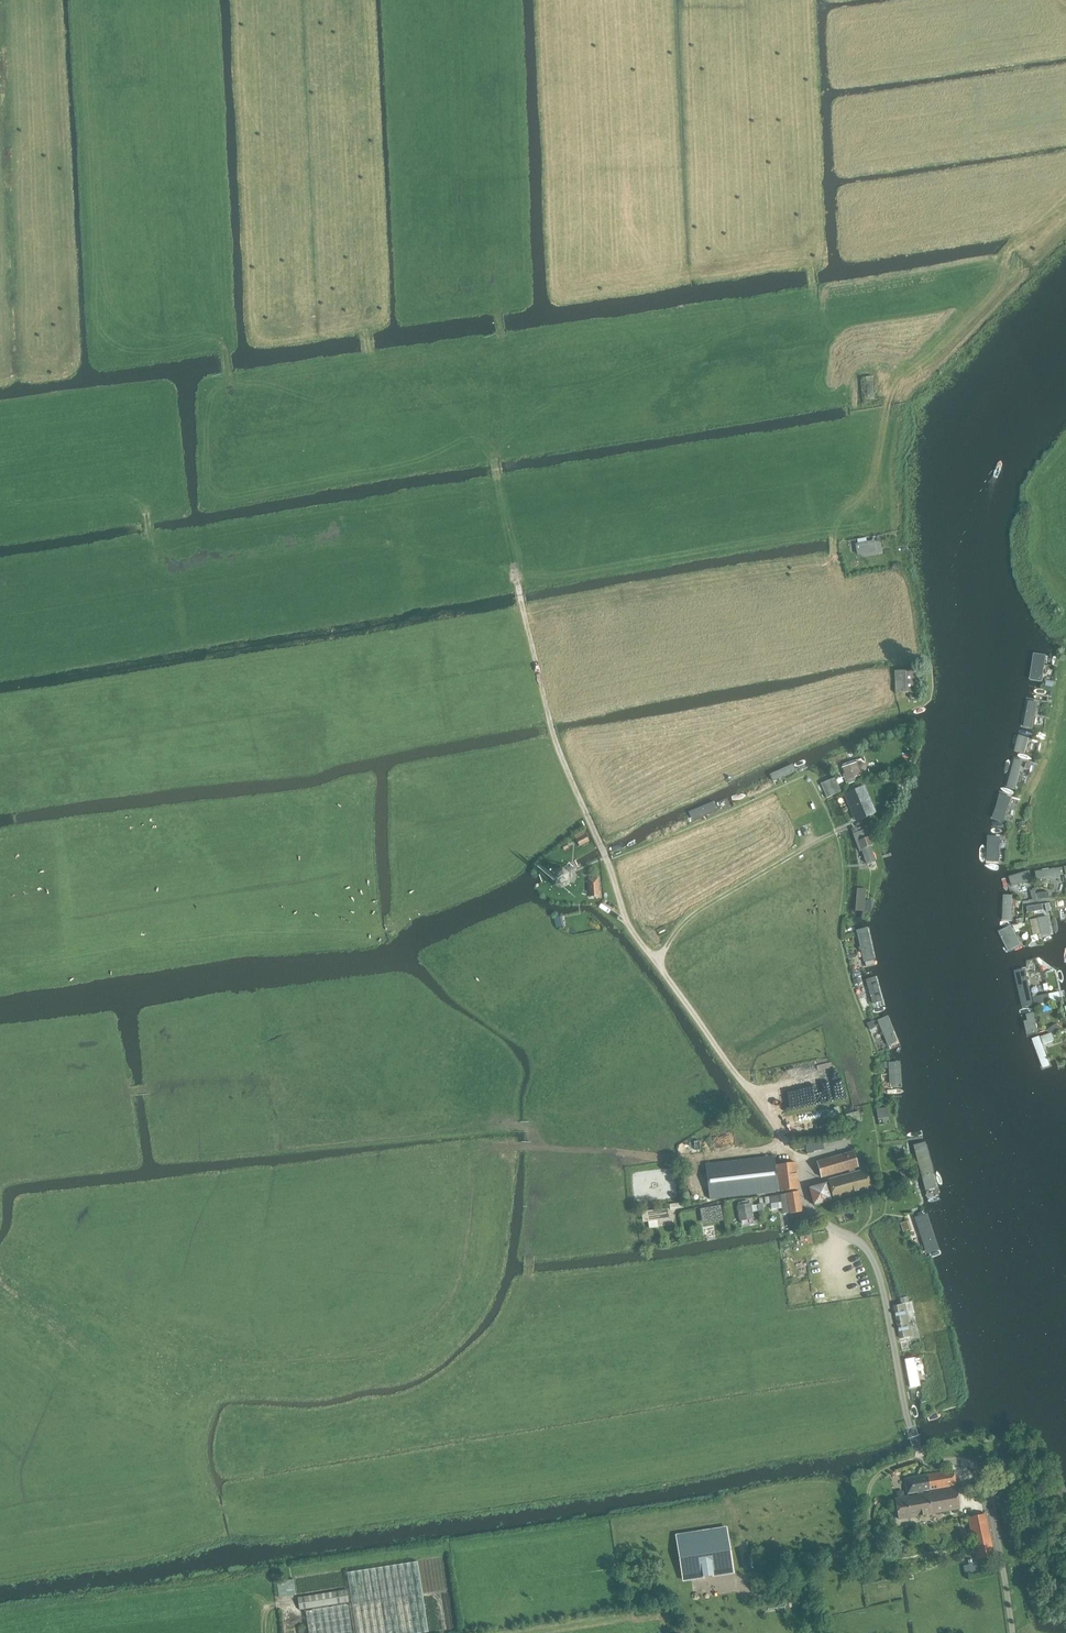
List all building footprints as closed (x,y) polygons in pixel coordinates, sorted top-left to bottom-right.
[(873,375),(862,375),(863,397),(874,397),(873,375)] [(857,554),(876,551),(873,540),(855,543),(857,554)] [(1034,655),(1030,679),(1042,680),(1046,657),(1034,655)] [(915,670),(895,670),(895,692),(910,692),(910,698),(916,698),(916,692),(915,670)] [(1034,728),(1038,702),(1028,700),(1024,727),(1034,728)] [(1024,753),(1029,738),(1019,735),(1014,751),(1024,753)] [(1015,790),(1023,761),(1014,758),(1007,787),(1015,790)] [(844,773),(843,774),(846,784),(857,781),(855,776),(862,774),(857,759),(846,763),(846,765),(842,766),(844,773)] [(792,764),(769,774),(773,781),(796,771),(792,764)] [(858,817),(872,811),(862,787),(845,794),(850,807),(853,805),(858,817)] [(1004,822),(1012,797),(1000,793),(992,818),(1004,822)] [(692,819),(717,808),(714,801),(688,812),(692,819)] [(872,844),(867,829),(853,834),(859,850),(861,849),(867,864),(875,860),(870,846),(872,844)] [(584,830),(574,836),(579,846),(589,841),(584,830)] [(1001,862),(1002,836),(989,835),(988,861),(1001,862)] [(573,844),(571,840),(561,845),(563,849),(573,844)] [(553,874),(552,878),(553,882),(555,886),(558,888),(562,889),(566,888),(569,886),(572,882),(572,879),(572,875),(570,871),(566,869),(562,868),(558,869),(555,871),(553,874)] [(1064,876),(1063,869),(1036,873),(1036,879),(1064,876)] [(1029,878),(1024,872),(1008,886),(1014,892),(1029,878)] [(598,877),(587,878),(589,897),(600,896),(598,877)] [(857,888),(856,910),(864,911),(865,889),(857,888)] [(1013,896),(1004,895),(1003,920),(1012,921),(1013,896)] [(1042,904),(1027,907),(1028,913),(1043,910),(1042,904)] [(1041,935),(1050,933),(1047,916),(1038,918),(1041,935)] [(873,958),(866,926),(855,929),(862,960),(873,958)] [(1012,926),(1003,930),(1012,949),(1021,945),(1012,926)] [(1023,1007),(1032,1005),(1024,969),(1016,971),(1023,1007)] [(882,1001),(875,976),(865,979),(872,1003),(882,1001)] [(1049,993),(1033,997),(1035,1005),(1051,1001),(1049,993)] [(1028,1034),(1039,1032),(1034,1012),(1027,1014),(1028,1020),(1024,1021),(1028,1034)] [(894,1031),(887,1016),(877,1020),(888,1046),(891,1045),(890,1043),(896,1042),(892,1032),(894,1031)] [(1055,1024),(1046,1030),(1049,1033),(1051,1033),(1054,1032),(1062,1029),(1055,1024)] [(1040,1036),(1032,1038),(1043,1067),(1050,1064),(1040,1036)] [(900,1084),(899,1062),(888,1062),(889,1085),(900,1084)] [(878,1117),(889,1116),(888,1105),(877,1107),(878,1117)] [(858,1110),(845,1114),(848,1124),(861,1121),(858,1110)] [(793,1144),(794,1150),(806,1149),(807,1154),(814,1152),(814,1151),(823,1149),(822,1140),(805,1143),(805,1142),(793,1144)] [(927,1143),(912,1146),(924,1189),(938,1185),(927,1143)] [(859,1167),(853,1150),(816,1161),(821,1178),(859,1167)] [(796,1162),(775,1164),(774,1155),(766,1156),(770,1192),(778,1191),(799,1189),(796,1162)] [(709,1199),(770,1192),(766,1156),(762,1157),(705,1163),(709,1199)] [(871,1188),(866,1169),(829,1179),(834,1198),(852,1193),(853,1195),(855,1196),(858,1195),(860,1194),(861,1192),(861,1191),(871,1188)] [(826,1183),(809,1188),(814,1204),(830,1199),(826,1183)] [(786,1193),(789,1212),(789,1213),(802,1211),(798,1191),(786,1193)] [(786,1193),(779,1194),(779,1195),(770,1196),(770,1203),(780,1202),(782,1213),(789,1212),(786,1193)] [(739,1221),(753,1218),(750,1203),(736,1205),(739,1221)] [(721,1205),(700,1208),(701,1212),(703,1223),(713,1222),(723,1220),(721,1205)] [(669,1208),(642,1211),(643,1222),(670,1218),(669,1208)] [(926,1213),(913,1217),(925,1253),(938,1249),(926,1213)] [(907,1221),(900,1223),(903,1232),(910,1230),(907,1221)] [(905,1303),(892,1306),(899,1339),(912,1336),(905,1303)] [(914,1365),(906,1366),(909,1382),(917,1380),(914,1365)] [(953,1470),(904,1479),(907,1495),(956,1486),(953,1470)] [(956,1487),(894,1498),(898,1520),(960,1509),(956,1487)] [(985,1513),(967,1517),(977,1559),(994,1555),(985,1513)] [(727,1526),(675,1534),(682,1577),(683,1581),(704,1578),(704,1576),(712,1575),(713,1576),(734,1573),(727,1526)] [(971,1574),(981,1571),(979,1561),(974,1562),(973,1559),(967,1560),(971,1574)] [(347,1572),(356,1632),(418,1632),(428,1631),(417,1561),(347,1572)] [(278,1579),(279,1595),(295,1594),(294,1578),(278,1579)] [(349,1602),(347,1590),(297,1598),(299,1610),(349,1602)] [(347,1604),(305,1611),(309,1632),(352,1632),(347,1604)]
